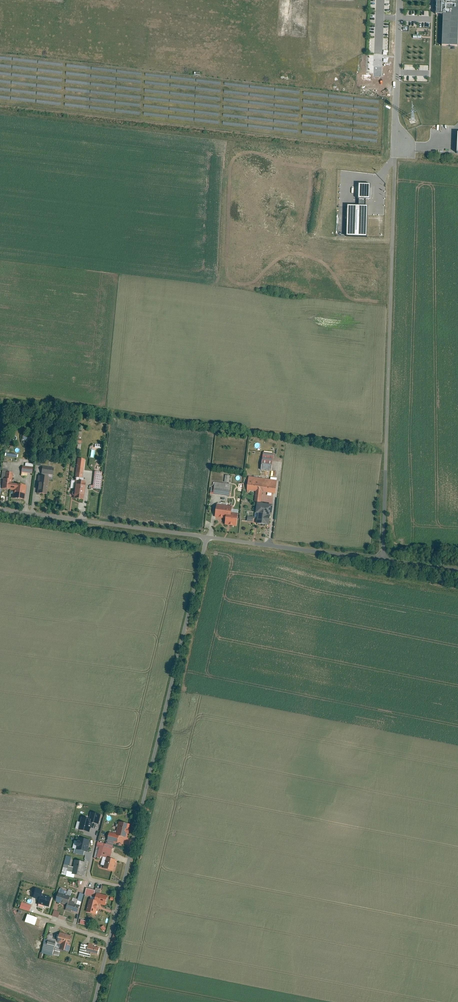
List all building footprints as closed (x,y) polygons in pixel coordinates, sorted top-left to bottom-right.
[(358,185),(358,200),(370,200),(370,185),(358,185)] [(347,207),(347,237),(367,237),(367,207),(347,207)] [(266,451),(264,466),(261,466),(261,470),(274,471),(276,452),(266,451)] [(76,489),(75,498),(85,500),(88,481),(86,481),(86,479),(84,478),(87,459),(79,458),(76,480),(73,480),(72,488),(76,489)] [(25,466),(22,466),(21,476),(27,477),(27,474),(32,474),(33,464),(25,463),(25,466)] [(49,477),(49,479),(53,479),(55,467),(42,465),(41,476),(49,477)] [(94,485),(91,485),(91,488),(102,489),(105,467),(96,466),(94,485)] [(2,489),(11,490),(13,473),(4,472),(2,489)] [(41,476),(39,475),(38,483),(40,483),(38,493),(47,494),(49,479),(49,477),(41,476)] [(212,488),(212,494),(232,496),(234,484),(231,483),(232,475),(226,475),(226,483),(216,481),(216,488),(212,488)] [(250,476),(249,490),(258,491),(256,502),(261,502),(259,513),(257,513),(257,517),(250,516),(249,521),(255,522),(255,519),(258,519),(258,523),(272,525),(273,515),(276,516),(277,505),(263,503),(265,492),(278,494),(280,478),(273,477),(272,479),(250,476)] [(24,499),(25,486),(15,485),(14,498),(24,499)] [(219,504),(217,517),(228,518),(227,525),(239,526),(241,510),(234,509),(235,506),(219,504)] [(99,808),(98,814),(106,816),(107,810),(99,808)] [(83,816),(80,827),(94,830),(96,822),(90,820),(91,818),(83,816)] [(111,832),(109,841),(116,843),(117,841),(119,842),(121,835),(128,837),(132,823),(121,821),(118,833),(111,832)] [(77,848),(76,853),(85,855),(86,851),(89,852),(92,840),(81,837),(79,848),(77,848)] [(108,858),(105,868),(115,872),(119,860),(112,858),(116,845),(108,842),(108,844),(100,841),(98,846),(101,848),(98,857),(103,859),(104,856),(108,858)] [(67,859),(63,874),(76,878),(77,874),(85,876),(89,863),(77,859),(75,866),(71,865),(72,860),(67,859)] [(62,887),(57,902),(68,905),(67,910),(73,912),(74,910),(80,912),(86,894),(82,893),(80,899),(73,897),(75,890),(71,889),(70,891),(66,890),(66,888),(62,887)] [(42,899),(39,907),(46,909),(47,905),(51,907),(55,897),(45,894),(46,891),(38,888),(35,897),(42,899)] [(92,897),(89,912),(97,914),(100,903),(107,905),(110,896),(97,892),(97,890),(89,888),(87,895),(92,897)] [(23,901),(21,908),(31,912),(33,905),(23,901)] [(29,914),(26,921),(37,925),(40,917),(29,914)] [(47,939),(44,951),(62,956),(63,950),(71,952),(75,936),(61,932),(59,940),(54,938),(55,935),(51,934),(49,939),(47,939)] [(84,942),(81,954),(92,957),(93,952),(100,954),(102,947),(84,942)]
